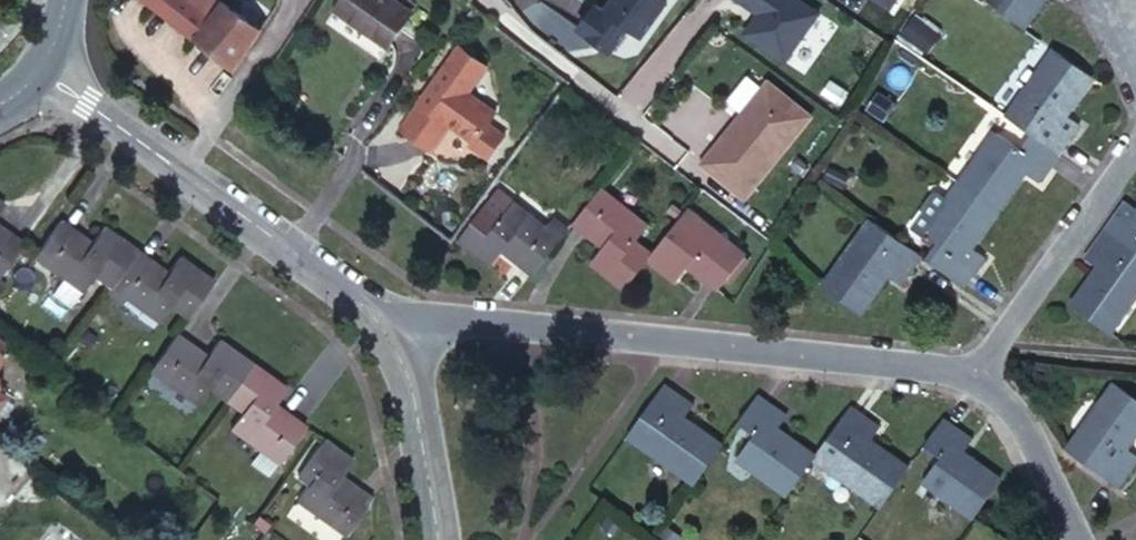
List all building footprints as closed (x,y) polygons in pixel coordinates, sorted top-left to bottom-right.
[(198,41),(237,71),(266,29),(228,0),(145,0),(198,41)] [(337,12),(392,46),(416,9),(402,0),(345,0),(337,12)] [(661,0),(618,0),(609,12),(602,7),(583,34),(617,57),(633,35),(646,45),(672,8),(661,0)] [(802,0),(739,0),(760,15),(746,34),(788,62),(821,13),(802,0)] [(1023,32),(1044,0),(989,0),(986,5),(1023,32)] [(452,21),(446,16),(435,31),(441,35),(452,21)] [(464,46),(403,128),(431,148),(450,122),(455,126),(476,142),(473,146),(490,159),(508,136),(491,123),(499,113),(471,92),(491,66),(464,46)] [(1009,121),(1032,136),(1060,156),(1079,130),(1064,119),(1091,81),(1055,55),(1009,121)] [(724,144),(708,164),(751,200),(819,118),(775,82),(744,120),(750,125),(730,150),(724,144)] [(885,95),(872,113),(891,127),(904,109),(885,95)] [(750,125),(744,120),(724,144),(730,150),(750,125)] [(450,122),(431,148),(436,152),(455,126),(450,122)] [(997,138),(964,186),(999,211),(1024,176),(1039,186),(1060,156),(1032,136),(1020,154),(997,138)] [(835,174),(831,184),(848,191),(852,181),(835,174)] [(602,182),(572,219),(603,244),(590,259),(619,284),(645,255),(650,249),(634,234),(646,219),(602,182)] [(938,248),(950,256),(938,271),(967,291),(986,263),(971,252),(999,211),(964,186),(953,201),(927,239),(938,248)] [(925,242),(927,239),(953,201),(943,193),(937,194),(911,232),(925,242)] [(491,202),(462,236),(489,261),(501,247),(531,270),(559,234),(516,197),(502,213),(491,202)] [(1105,233),(1135,255),(1135,213),(1125,205),(1105,233)] [(650,249),(645,255),(677,282),(692,264),(722,287),(749,256),(701,216),(686,233),(673,222),(650,249)] [(28,241),(0,219),(0,279),(28,241)] [(61,220),(39,249),(33,257),(83,295),(94,280),(107,289),(136,251),(106,228),(94,245),(61,220)] [(871,224),(825,289),(861,314),(886,279),(901,289),(921,259),(871,224)] [(1105,233),(1084,262),(1100,273),(1073,309),(1108,334),(1135,296),(1135,255),(1105,233)] [(928,264),(938,271),(950,256),(938,248),(928,264)] [(174,279),(136,251),(107,289),(160,328),(169,315),(182,324),(210,284),(184,265),(174,279)] [(203,358),(172,336),(144,375),(196,414),(210,396),(224,406),(253,367),(216,340),(203,358)] [(285,391),(253,367),(224,406),(239,419),(227,433),(273,468),(303,429),(273,407),(285,391)] [(1119,489),(1135,465),(1135,455),(1124,447),(1135,430),(1135,399),(1118,386),(1082,437),(1105,453),(1092,470),(1119,489)] [(664,388),(646,415),(662,427),(645,451),(697,488),(723,452),(683,423),(694,409),(664,388)] [(757,403),(739,430),(755,441),(739,464),(788,499),(814,462),(777,436),(786,422),(757,403)] [(851,410),(830,439),(814,461),(831,472),(882,509),(906,475),(869,449),(881,431),(851,410)] [(942,422),(923,449),(939,460),(922,483),(974,520),(999,484),(963,458),(973,444),(942,422)] [(322,444),(294,482),(312,495),(300,511),(339,539),(346,539),(369,509),(341,487),(356,468),(322,444)]
